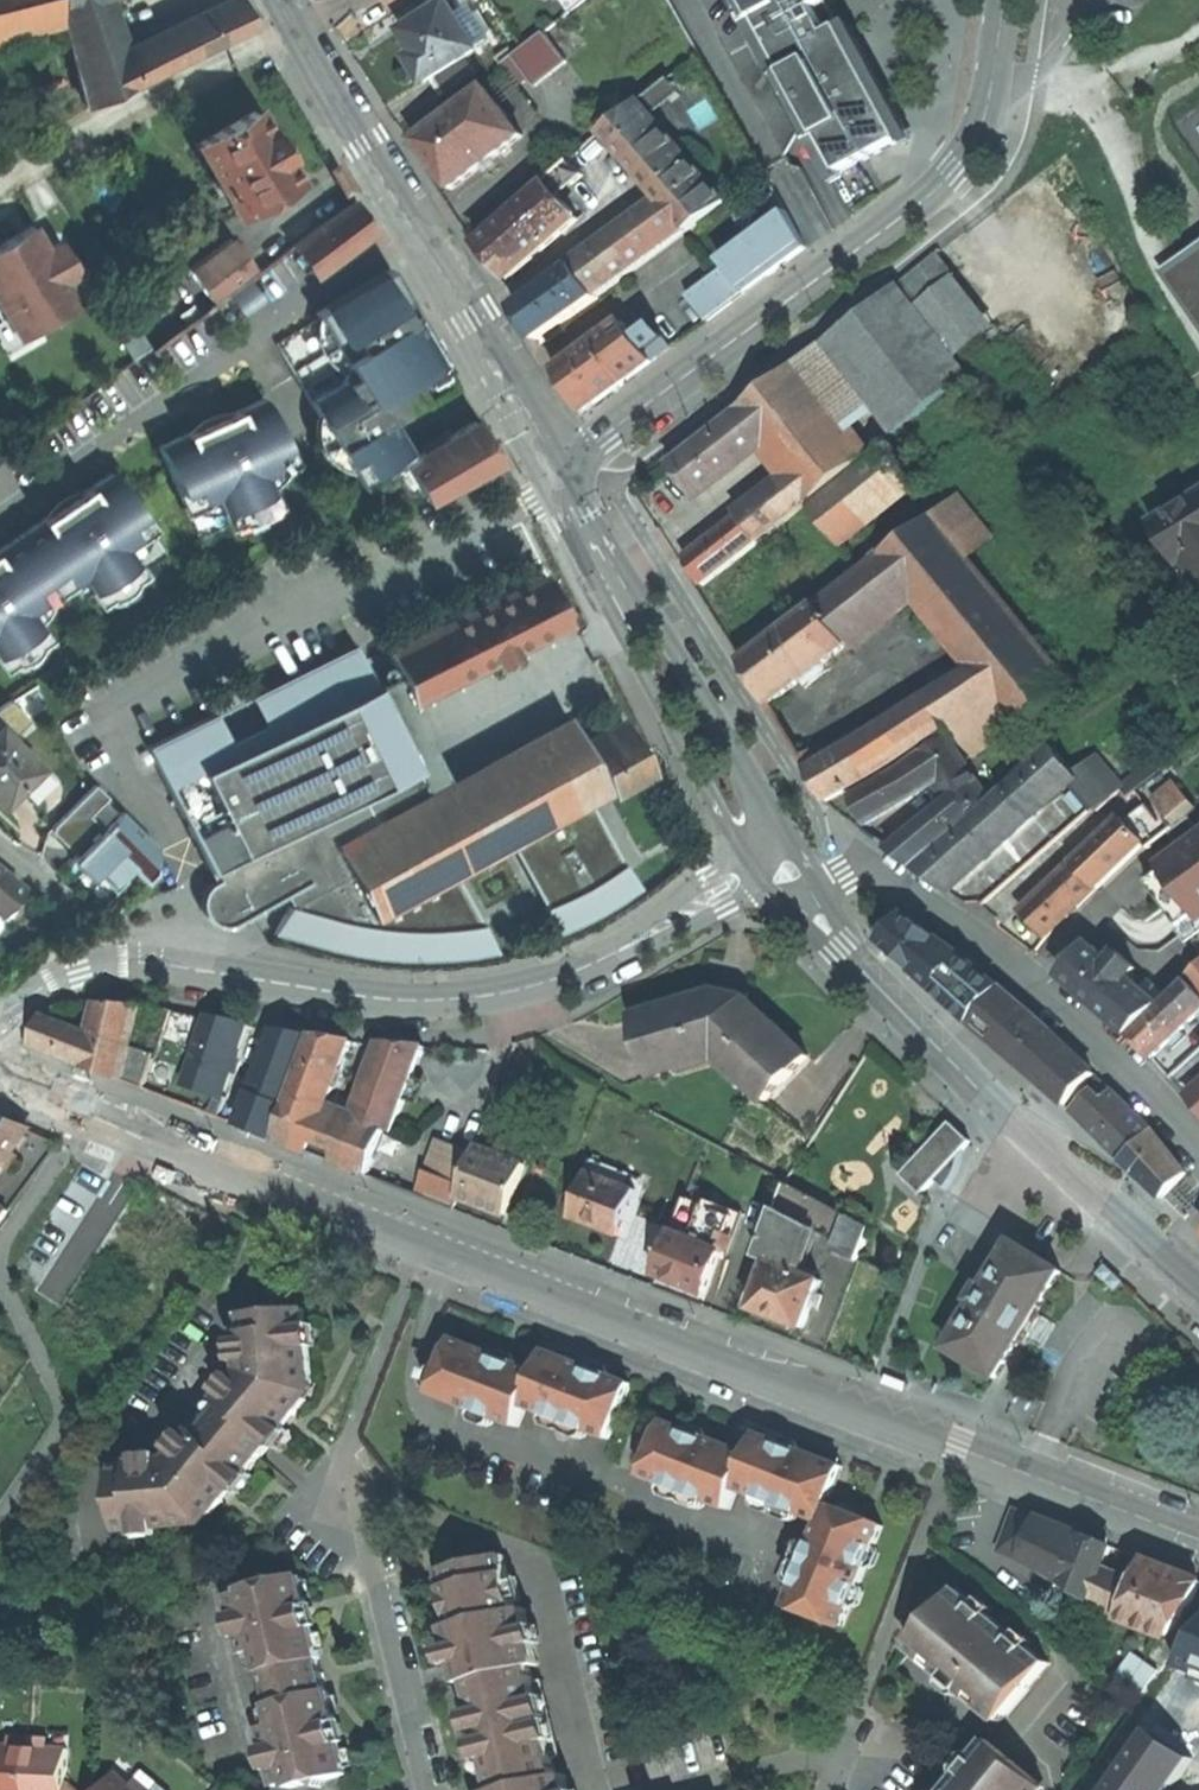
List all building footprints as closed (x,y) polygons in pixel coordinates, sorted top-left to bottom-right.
[(53,0),(0,0),(0,37),(59,22),(53,0)] [(105,0),(58,0),(85,106),(132,83),(123,55),(105,0)] [(238,0),(236,0),(123,55),(132,83),(133,86),(252,27),(238,0)] [(568,13),(585,0),(560,0),(568,13)] [(827,0),(736,0),(833,178),(904,140),(849,40),(827,0)] [(449,3),(403,31),(418,54),(411,59),(418,70),(426,83),(433,78),(464,59),(491,42),(477,21),(465,28),(449,3)] [(545,33),(513,57),(531,80),(535,86),(567,62),(545,33)] [(531,80),(513,57),(502,65),(520,88),(531,80)] [(475,75),(464,59),(433,78),(443,95),(475,75)] [(524,136),(486,87),(415,141),(435,166),(453,190),(524,136)] [(650,183),(689,156),(642,100),(606,129),(629,158),(650,183)] [(267,132),(254,109),(194,144),(214,178),(225,196),(235,214),(247,207),(278,189),(295,179),(282,157),(283,156),(269,131),(267,132)] [(277,126),(269,131),(283,156),(292,151),(284,138),(277,126)] [(669,207),(689,231),(728,202),(689,156),(650,183),(663,200),(669,207)] [(548,184),(555,192),(570,180),(575,185),(586,175),(573,159),(547,182),(548,184)] [(225,196),(214,178),(209,182),(219,200),(225,196)] [(555,192),(548,184),(480,242),(498,263),(512,278),(579,219),(555,192)] [(281,196),(278,189),(247,207),(251,214),(281,196)] [(353,200),(291,246),(310,273),(344,248),(371,228),(353,200)] [(669,207),(578,272),(597,298),(689,231),(669,207)] [(727,268),(745,294),(774,274),(811,247),(786,212),(745,241),(749,245),(724,263),(727,268)] [(31,225),(6,240),(0,243),(0,308),(17,338),(76,303),(63,281),(77,272),(58,241),(45,249),(31,225)] [(252,271),(228,239),(187,270),(210,302),(252,271)] [(943,250),(900,283),(973,377),(1005,352),(943,250)] [(1169,277),(1198,319),(1198,256),(1169,277)] [(574,267),(515,308),(539,342),(598,299),(597,298),(578,272),(574,267)] [(410,302),(390,268),(314,313),(342,363),(338,383),(308,400),(359,487),(411,457),(380,404),(419,381),(421,385),(449,369),(417,314),(416,315),(411,308),(409,303),(410,302)] [(745,294),(727,268),(689,295),(707,321),(745,294)] [(249,280),(228,296),(243,316),(264,300),(249,280)] [(900,283),(824,343),(837,358),(874,405),(898,436),(973,377),(900,283)] [(632,333),(639,328),(642,332),(654,323),(649,315),(629,329),(632,333)] [(623,321),(599,338),(628,380),(672,349),(654,323),(642,332),(639,328),(632,333),(629,329),(623,321)] [(599,338),(555,369),(570,390),(585,411),(628,380),(599,338)] [(874,405),(837,358),(824,343),(797,363),(849,425),(874,405)] [(812,502),(873,454),(849,425),(797,363),(737,411),(738,412),(760,440),(787,472),(812,502)] [(214,496),(228,526),(275,504),(262,474),(291,461),(262,398),(214,420),(156,446),(185,509),(214,496)] [(700,489),(760,440),(738,412),(699,442),(698,441),(676,459),(700,489)] [(427,504),(499,463),(487,443),(474,421),(401,464),(417,490),(427,504)] [(887,450),(811,508),(836,543),(912,483),(887,450)] [(417,490),(401,464),(391,470),(407,496),(417,490)] [(112,472),(66,502),(0,547),(0,663),(3,668),(46,639),(27,612),(80,577),(98,603),(142,574),(123,547),(150,529),(112,472)] [(741,518),(760,541),(812,502),(787,472),(779,479),(784,485),(741,518)] [(1153,522),(1178,563),(1173,565),(1192,595),(1198,591),(1198,494),(1153,522)] [(934,516),(971,563),(996,543),(960,497),(934,516)] [(980,670),(1024,725),(1074,688),(971,563),(934,516),(885,554),(918,594),(980,670)] [(695,572),(704,585),(760,541),(741,518),(687,559),(695,572)] [(850,646),(918,594),(885,554),(820,603),(850,646)] [(567,627),(540,572),(383,649),(409,703),(567,627)] [(850,646),(820,603),(745,661),(756,678),(772,705),(850,646)] [(636,749),(621,723),(582,745),(567,718),(428,794),(352,644),(248,695),(263,725),(228,742),(213,712),(145,746),(207,872),(212,869),(217,879),(207,884),(202,890),(199,898),(199,907),(203,915),(209,922),(219,925),(227,926),(234,923),(288,892),(294,903),(288,906),(271,933),(324,949),(359,956),(399,961),(439,961),(477,957),(496,952),(452,874),(508,844),(547,916),(554,935),(578,926),(621,903),(640,887),(620,855),(594,812),(585,815),(578,805),(647,767),(636,749)] [(933,700),(952,725),(976,758),(1024,725),(980,670),(933,700)] [(812,773),(829,801),(952,725),(933,700),(832,762),(813,773),(812,773)] [(17,729),(28,718),(9,701),(0,706),(0,712),(17,729)] [(9,738),(17,729),(0,712),(0,729),(9,738)] [(1,804),(20,785),(33,798),(51,780),(9,738),(0,729),(0,802),(1,804)] [(937,780),(965,763),(948,738),(898,770),(852,798),(860,811),(867,824),(915,796),(937,780)] [(49,739),(40,749),(52,761),(62,751),(49,739)] [(804,757),(813,773),(832,762),(822,746),(804,757)] [(933,879),(946,889),(1071,780),(1077,775),(1054,747),(987,805),(917,867),(933,879)] [(1122,789),(1129,798),(1171,766),(1165,757),(1122,789)] [(1077,775),(1071,780),(1098,810),(1120,790),(1096,758),(1077,775)] [(952,801),(964,820),(988,798),(965,763),(937,780),(952,801)] [(73,806),(74,807),(86,818),(88,816),(107,797),(95,784),(73,806)] [(1177,784),(1152,802),(1173,826),(1197,807),(1177,784)] [(914,866),(964,820),(952,801),(891,849),(903,858),(914,866)] [(1152,802),(1128,823),(1146,842),(1150,846),(1173,826),(1152,802)] [(50,831),(75,855),(102,829),(88,816),(86,818),(74,807),(50,831)] [(75,855),(71,859),(90,877),(97,869),(111,884),(133,862),(148,877),(154,871),(156,846),(121,810),(102,829),(75,855)] [(1123,818),(1074,863),(1098,889),(1146,842),(1128,823),(1123,818)] [(1189,818),(1170,832),(1171,833),(1176,829),(1188,844),(1183,849),(1160,865),(1165,872),(1150,883),(1158,894),(1182,926),(1198,914),(1198,831),(1189,818)] [(1171,833),(1183,849),(1188,844),(1176,829),(1171,833)] [(1098,889),(1074,863),(1052,884),(1047,879),(1036,889),(1041,894),(1024,911),(1036,923),(1049,937),(1098,889)] [(0,868),(0,913),(18,891),(20,889),(22,886),(0,868)] [(18,891),(0,913),(0,926),(25,896),(18,891)] [(927,980),(972,1022),(1003,988),(966,956),(905,913),(883,939),(927,980)] [(1130,1034),(1161,1005),(1130,979),(1138,969),(1120,953),(1111,963),(1090,945),(1063,976),(1097,1006),(1130,1034)] [(1189,979),(1190,980),(1198,990),(1198,969),(1189,979)] [(1198,1015),(1198,990),(1190,980),(1131,1035),(1144,1050),(1153,1059),(1167,1045),(1182,1031),(1198,1015)] [(1052,1029),(1003,988),(972,1022),(1021,1064),(1052,1029)] [(718,992),(637,1017),(648,1050),(649,1049),(658,1075),(683,1067),(682,1066),(720,1053),(751,1077),(750,1078),(769,1096),(788,1077),(789,1078),(812,1053),(773,1019),(749,999),(718,992)] [(134,1032),(140,1005),(103,1002),(94,1037),(64,1025),(46,1018),(34,1046),(121,1080),(134,1032)] [(227,1020),(209,1017),(185,1085),(221,1097),(248,1024),(227,1020)] [(313,1036),(278,1029),(249,1102),(253,1104),(244,1128),(272,1138),(313,1036)] [(1096,1073),(1052,1029),(1021,1064),(1045,1085),(1068,1105),(1096,1073)] [(1187,1037),(1182,1031),(1167,1045),(1173,1050),(1187,1037)] [(141,1034),(134,1032),(121,1080),(144,1088),(155,1055),(136,1050),(141,1034)] [(328,1106),(352,1042),(331,1039),(316,1037),(274,1138),(339,1164),(368,1176),(385,1130),(361,1119),(328,1106)] [(361,1119),(385,1130),(391,1132),(421,1049),(389,1046),(361,1119)] [(1101,1102),(1091,1091),(1072,1111),(1105,1143),(1123,1160),(1152,1131),(1112,1091),(1101,1102)] [(528,1165),(531,1156),(512,1149),(507,1136),(518,1111),(495,1102),(478,1147),(528,1165)] [(0,1118),(0,1172),(2,1169),(13,1154),(31,1131),(0,1118)] [(962,1132),(952,1123),(904,1176),(924,1194),(936,1180),(962,1152),(972,1141),(962,1132)] [(1187,1174),(1152,1131),(1123,1160),(1163,1198),(1187,1174)] [(459,1196),(475,1153),(439,1140),(418,1193),(455,1207),(459,1196)] [(528,1165),(478,1147),(475,1153),(459,1196),(480,1204),(509,1215),(528,1165)] [(962,1155),(962,1152),(936,1180),(946,1189),(950,1184),(954,1178),(958,1171),(960,1165),(962,1155)] [(21,1161),(13,1154),(2,1169),(10,1175),(21,1161)] [(594,1160),(589,1172),(637,1191),(642,1178),(594,1160)] [(589,1172),(572,1217),(597,1226),(620,1235),(637,1191),(589,1172)] [(785,1184),(777,1207),(815,1228),(841,1241),(851,1218),(785,1184)] [(705,1205),(687,1198),(674,1232),(692,1239),(705,1205)] [(715,1202),(713,1208),(734,1216),(722,1250),(723,1251),(730,1253),(745,1214),(715,1202)] [(713,1208),(705,1205),(692,1239),(722,1250),(734,1216),(713,1208)] [(8,1213),(0,1207),(0,1225),(8,1213)] [(815,1228),(777,1207),(757,1259),(772,1263),(798,1272),(815,1228)] [(851,1218),(841,1241),(837,1251),(860,1262),(873,1229),(851,1218)] [(723,1251),(722,1250),(692,1239),(674,1232),(657,1276),(694,1290),(707,1295),(723,1251)] [(1038,1256),(1015,1242),(987,1288),(982,1285),(974,1299),(978,1301),(949,1348),(996,1377),(1029,1325),(1062,1271),(1038,1256)] [(798,1272),(772,1263),(753,1309),(778,1318),(803,1328),(823,1282),(798,1272)] [(308,1308),(250,1314),(252,1332),(243,1333),(247,1372),(174,1460),(136,1464),(136,1472),(118,1474),(123,1531),(198,1524),(198,1518),(209,1512),(214,1516),(238,1488),(293,1420),(310,1399),(315,1384),(308,1308)] [(519,1426),(527,1406),(540,1371),(493,1353),(455,1339),(434,1394),(519,1426)] [(540,1371),(527,1406),(611,1439),(632,1384),(592,1368),(548,1351),(540,1371)] [(908,1388),(911,1379),(892,1372),(887,1370),(886,1375),(884,1380),(908,1388)] [(731,1510),(738,1490),(752,1454),(707,1437),(667,1421),(645,1477),(731,1510)] [(738,1490),(823,1522),(830,1505),(845,1466),(802,1450),(760,1434),(752,1454),(738,1490)] [(830,1505),(823,1522),(791,1606),(845,1627),(861,1586),(884,1526),(830,1505)] [(1053,1526),(1016,1510),(1001,1548),(1090,1597),(1105,1565),(1112,1547),(1053,1526)] [(567,1773),(560,1775),(533,1666),(542,1664),(528,1607),(521,1608),(507,1553),(443,1568),(456,1623),(448,1625),(454,1651),(461,1683),(469,1681),(495,1789),(491,1789),(571,1789),(567,1773)] [(1145,1560),(1134,1584),(1122,1616),(1120,1619),(1170,1634),(1196,1595),(1198,1588),(1198,1580),(1168,1568),(1145,1560)] [(1117,1570),(1105,1565),(1090,1597),(1122,1616),(1134,1584),(1114,1575),(1117,1570)] [(273,1688),(324,1676),(320,1659),(323,1658),(313,1616),(304,1576),(246,1589),(247,1593),(234,1596),(248,1654),(260,1651),(265,1672),(269,1671),(273,1688)] [(1049,1663),(959,1590),(917,1641),(946,1664),(940,1671),(956,1684),(973,1698),(979,1690),(1008,1714),(1049,1663)] [(1092,1789),(1185,1789),(1198,1772),(1198,1636),(1092,1789)] [(1143,1693),(1160,1665),(1135,1650),(1118,1675),(1143,1693)] [(328,1692),(324,1676),(273,1688),(276,1705),(273,1705),(278,1726),(266,1729),(270,1747),(265,1748),(270,1770),(275,1769),(279,1786),(292,1783),(293,1787),(316,1782),(323,1788),(328,1780),(351,1774),(340,1729),(332,1691),(328,1692)] [(31,1737),(11,1736),(11,1746),(0,1745),(0,1789),(28,1789),(31,1737)] [(50,1748),(51,1738),(31,1737),(28,1789),(67,1789),(68,1784),(70,1749),(50,1748)] [(988,1740),(947,1789),(1033,1789),(1040,1782),(988,1740)] [(139,1777),(133,1785),(118,1773),(105,1789),(154,1789),(139,1777)]
